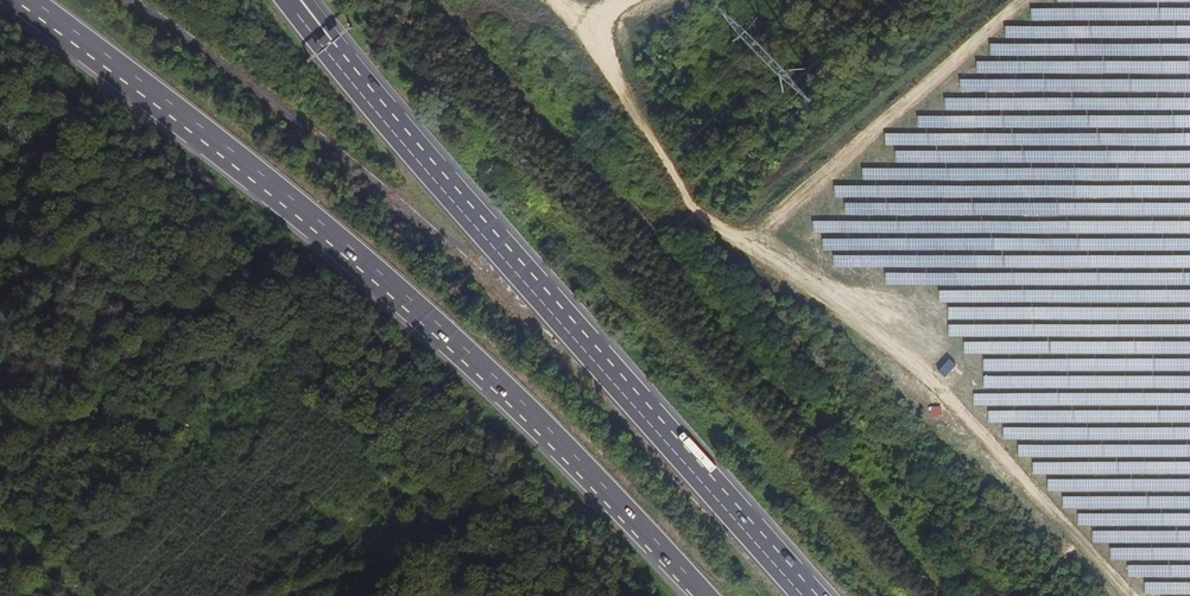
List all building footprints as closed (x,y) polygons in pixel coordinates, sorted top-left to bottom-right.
[(955,365),(938,350),(928,362),(945,377),(955,365)]
